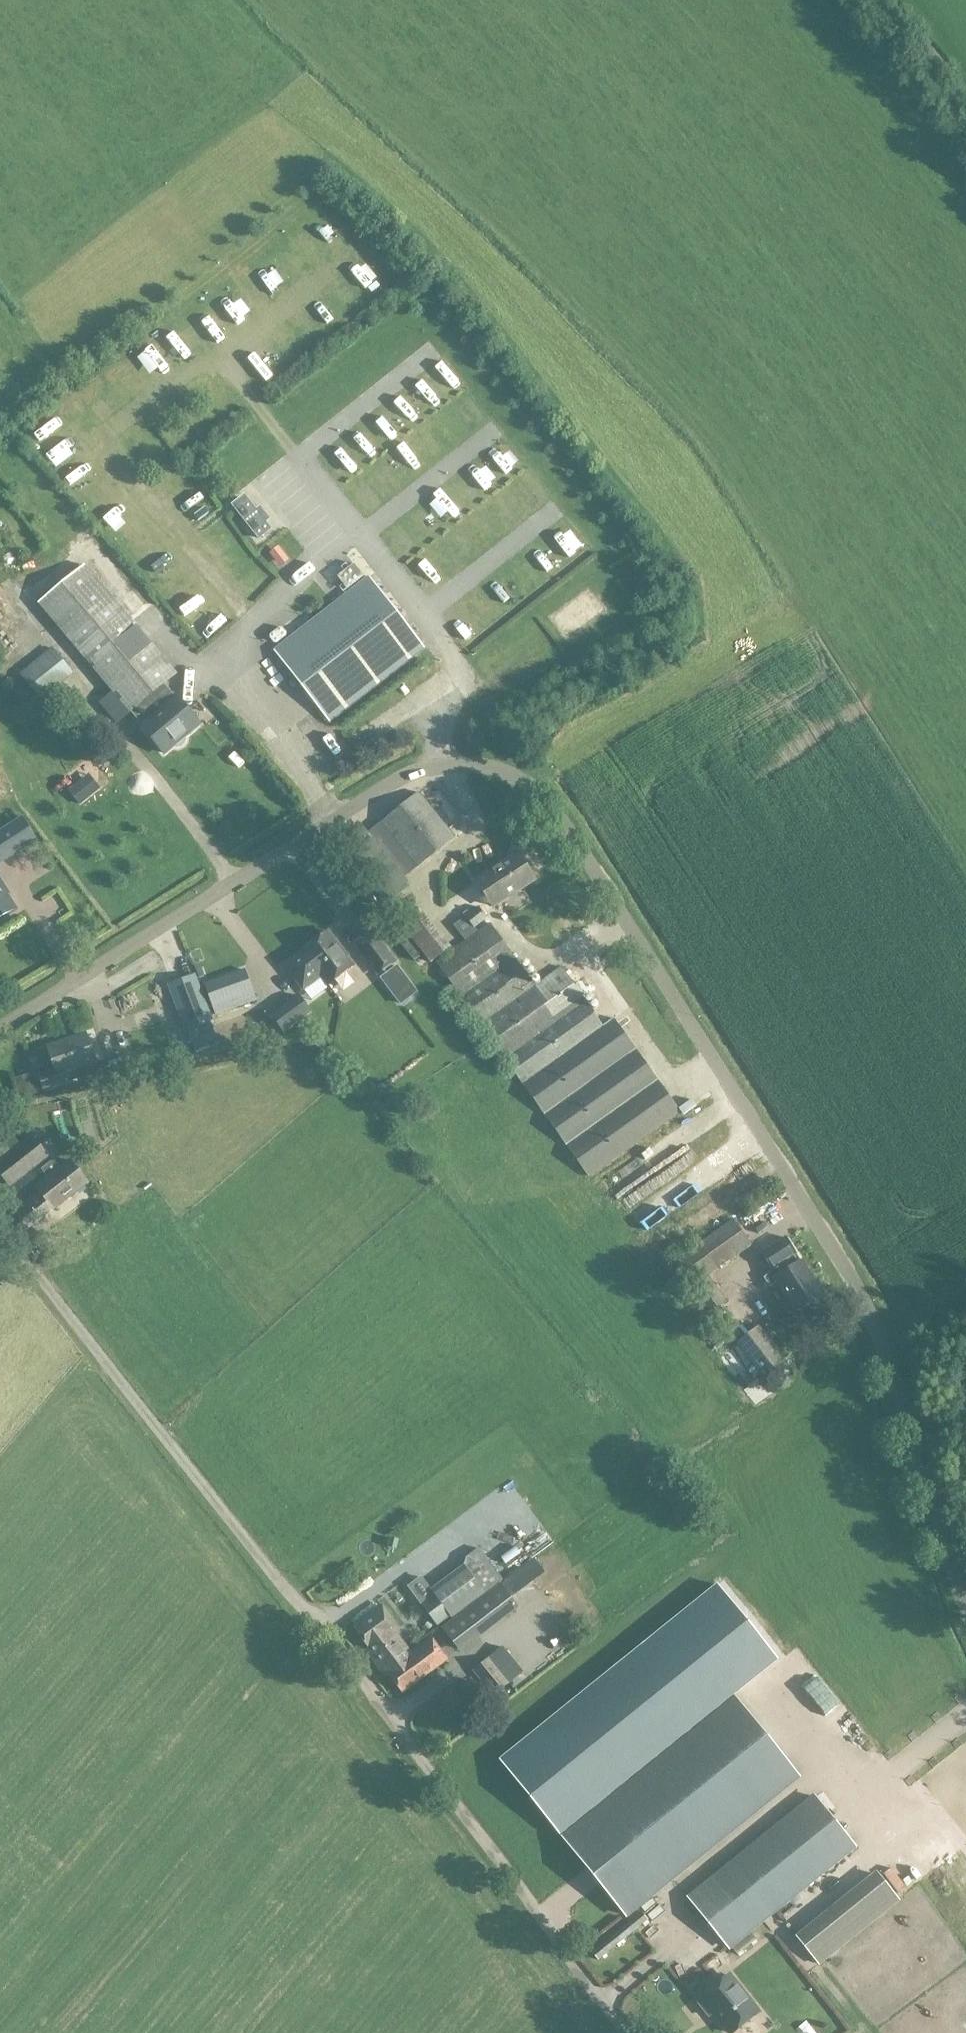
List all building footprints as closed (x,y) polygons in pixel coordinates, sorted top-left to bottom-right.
[(271,528),(244,493),(231,503),(258,538),(271,528)] [(36,601),(110,689),(99,698),(100,700),(99,701),(118,724),(119,723),(121,725),(136,712),(133,707),(163,682),(175,672),(159,651),(157,652),(85,562),(36,601)] [(348,589),(364,576),(354,563),(338,576),(348,589)] [(328,721),(423,647),(368,577),(273,651),(328,721)] [(42,698),(74,672),(53,646),(21,672),(42,698)] [(133,707),(136,712),(144,722),(141,724),(164,752),(174,744),(178,746),(181,745),(184,743),(186,739),(185,735),(199,723),(176,695),(174,696),(163,682),(133,707)] [(17,762),(27,754),(15,740),(6,748),(17,762)] [(75,817),(108,789),(90,768),(57,796),(75,817)] [(437,860),(468,834),(451,814),(421,840),(437,860)] [(0,835),(0,840),(10,855),(35,839),(23,820),(0,835)] [(385,826),(361,845),(389,879),(413,860),(411,857),(419,850),(396,822),(388,829),(385,826)] [(10,855),(0,840),(0,861),(10,855)] [(494,906),(535,879),(518,853),(477,880),(494,906)] [(5,886),(0,879),(0,917),(16,907),(3,887),(5,886)] [(480,908),(473,913),(470,910),(464,915),(474,928),(488,918),(480,908)] [(371,929),(355,941),(377,970),(393,958),(371,929)] [(302,949),(303,950),(285,964),(303,988),(321,974),(328,983),(353,964),(327,931),(302,949)] [(541,935),(496,967),(514,992),(559,960),(541,935)] [(550,992),(570,1020),(575,1016),(580,1024),(598,1010),(593,1003),(615,988),(613,985),(616,982),(609,972),(606,975),(595,960),(564,982),(559,975),(548,982),(553,990),(550,992)] [(206,984),(217,1013),(255,999),(244,970),(206,984)] [(196,973),(168,983),(185,1030),(213,1019),(196,973)] [(416,991),(408,981),(394,992),(401,1002),(416,991)] [(284,1032),(311,1011),(298,993),(270,1013),(284,1032)] [(96,1062),(86,1033),(49,1046),(56,1068),(40,1074),(45,1090),(85,1076),(81,1067),(96,1062)] [(694,1140),(708,1129),(688,1101),(669,1115),(668,1113),(664,1116),(655,1104),(617,1131),(633,1154),(649,1142),(664,1161),(680,1150),(685,1157),(699,1147),(694,1140)] [(49,1156),(33,1134),(0,1160),(0,1174),(10,1187),(49,1156)] [(37,1186),(55,1208),(89,1182),(71,1160),(62,1167),(55,1158),(42,1168),(49,1177),(37,1186)] [(54,1209),(39,1190),(10,1213),(25,1232),(54,1209)] [(751,1232),(763,1249),(790,1230),(778,1213),(751,1232)] [(672,1263),(690,1287),(708,1274),(751,1243),(733,1218),(672,1263)] [(822,1293),(786,1237),(762,1252),(774,1271),(766,1276),(769,1281),(775,1278),(795,1310),(822,1293)] [(690,1287),(700,1300),(709,1313),(727,1300),(708,1274),(690,1287)] [(785,1357),(759,1324),(736,1342),(762,1376),(785,1357)] [(438,1625),(498,1581),(481,1558),(421,1602),(438,1625)] [(560,1592),(574,1582),(569,1574),(554,1584),(560,1592)] [(496,1760),(558,1836),(625,1920),(800,1778),(735,1693),(775,1661),(714,1584),(496,1760)] [(515,1605),(501,1586),(441,1630),(455,1649),(515,1605)] [(431,1637),(407,1655),(390,1633),(398,1627),(382,1605),(354,1626),(369,1647),(368,1651),(374,1659),(379,1659),(387,1670),(403,1692),(447,1659),(431,1637)] [(556,1632),(565,1625),(548,1605),(539,1612),(556,1632)] [(510,1683),(489,1656),(472,1669),(493,1696),(510,1683)] [(856,1848),(814,1795),(685,1899),(727,1952),(856,1848)] [(900,1902),(876,1872),(795,1937),(819,1967),(900,1902)] [(772,1931),(733,1958),(744,1974),(783,1948),(772,1931)] [(711,2016),(725,2032),(735,2032),(760,2013),(729,1974),(697,1999),(700,2002),(697,2004),(708,2019),(711,2016)]
